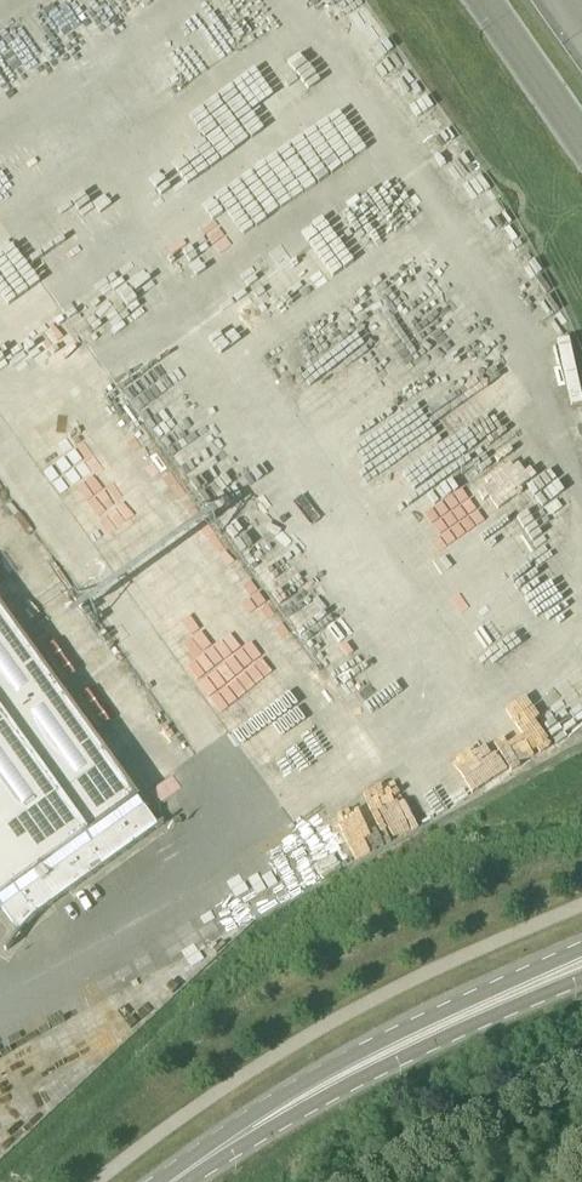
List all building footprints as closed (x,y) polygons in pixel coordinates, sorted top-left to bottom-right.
[(2,909),(19,933),(34,917),(164,824),(162,822),(158,825),(0,606),(0,910),(2,909)]
